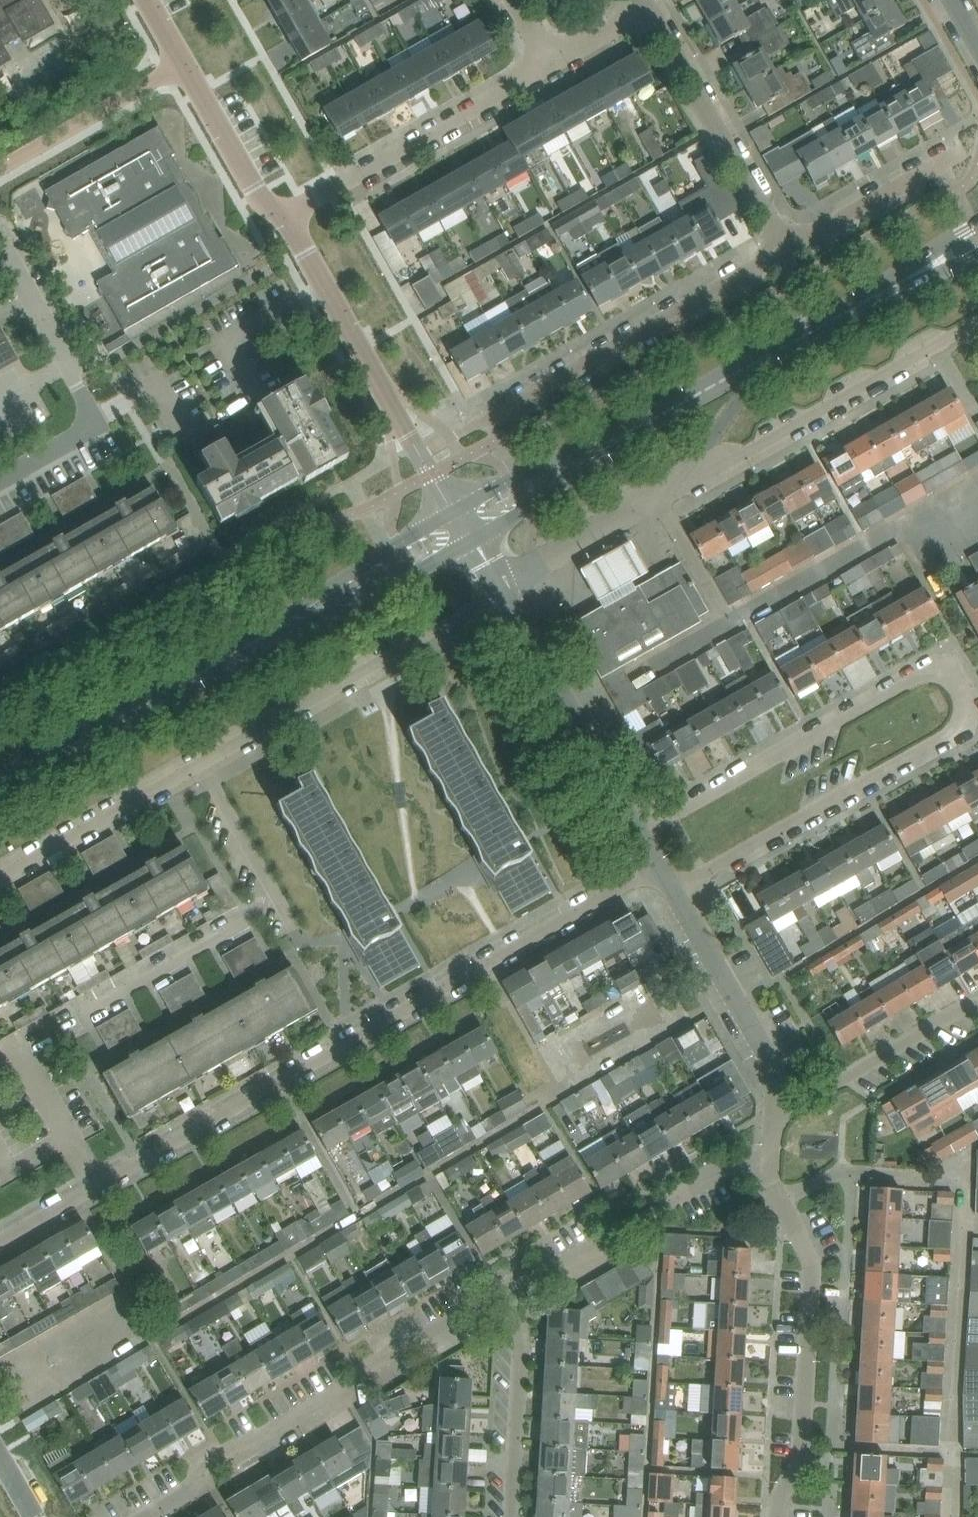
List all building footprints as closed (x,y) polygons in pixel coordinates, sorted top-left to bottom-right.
[(9,61),(7,57),(9,56),(3,47),(19,38),(20,39),(22,38),(24,42),(53,25),(41,4),(42,3),(40,0),(0,0),(0,66),(9,61)] [(276,16),(304,0),(267,0),(276,16)] [(305,0),(304,0),(276,16),(289,39),(318,22),(305,0)] [(363,0),(357,0),(352,3),(359,16),(369,10),(363,0)] [(417,15),(429,8),(424,0),(422,0),(411,6),(417,15)] [(735,0),(701,0),(697,2),(709,23),(739,6),(735,0)] [(863,20),(893,3),(891,0),(826,0),(837,19),(856,8),(863,20)] [(893,33),(905,25),(893,3),(863,20),(871,34),(852,44),(863,64),(896,45),(890,35),(893,34),(893,33)] [(403,23),(417,15),(411,6),(398,14),(403,23)] [(745,31),(751,42),(776,28),(765,8),(746,19),(739,6),(709,23),(721,45),(734,37),(734,39),(738,36),(737,35),(745,31)] [(330,45),(318,22),(289,39),(302,61),(330,45)] [(479,22),(457,35),(473,64),(495,51),(479,22)] [(367,31),(373,40),(385,33),(380,24),(367,31)] [(733,66),(745,87),(775,70),(767,58),(787,47),(776,28),(751,42),(757,53),(749,57),(749,55),(745,58),(745,59),(733,66)] [(360,48),(373,40),(367,31),(354,38),(360,48)] [(929,32),(920,37),(927,49),(936,44),(929,32)] [(451,76),(473,64),(457,35),(435,47),(451,76)] [(910,79),(897,86),(918,123),(940,111),(932,98),(934,97),(931,93),(930,94),(926,87),(953,71),(938,46),(911,62),(911,63),(903,67),(910,79)] [(429,89),(451,76),(435,47),(413,60),(429,89)] [(323,56),(329,66),(342,58),(336,49),(323,56)] [(636,55),(614,68),(630,96),(652,84),(636,55)] [(316,73),(329,66),(323,56),(311,63),(316,73)] [(838,56),(829,61),(838,76),(846,71),(838,56)] [(407,101),(429,89),(413,60),(391,72),(407,101)] [(872,65),(860,71),(866,80),(877,74),(872,65)] [(775,70),(745,87),(757,109),(762,106),(770,101),(771,102),(774,100),(774,99),(781,94),(787,105),(812,92),(801,73),(793,77),(791,72),(786,75),(781,67),(775,70)] [(608,109),(630,96),(614,68),(592,80),(608,109)] [(854,86),(866,80),(860,71),(849,77),(854,86)] [(385,114),(407,101),(391,72),(369,85),(385,114)] [(592,80),(570,93),(586,121),(608,109),(592,80)] [(363,126),(385,114),(369,85),(346,97),(363,126)] [(894,100),(881,107),(897,135),(918,123),(897,86),(889,91),(894,100)] [(824,104),(835,97),(830,88),(819,95),(824,104)] [(570,93),(548,105),(564,134),(586,121),(570,93)] [(824,104),(819,95),(807,101),(812,110),(824,104)] [(324,110),(341,139),(363,126),(346,97),(324,110)] [(526,118),(542,146),(555,139),(559,147),(569,142),(564,134),(548,105),(526,118)] [(880,108),(861,119),(877,147),(897,135),(881,107),(880,108)] [(504,130),(511,143),(520,159),(542,146),(526,118),(504,130)] [(822,125),(829,137),(819,143),(835,170),(855,159),(840,131),(833,119),(822,125)] [(861,119),(840,131),(855,159),(877,147),(861,119)] [(125,331),(201,287),(238,266),(239,268),(240,267),(223,237),(219,239),(205,216),(204,217),(198,196),(184,182),(186,181),(172,157),(176,155),(159,124),(158,125),(159,127),(122,148),(96,163),(45,192),(49,200),(47,208),(56,211),(73,240),(89,231),(114,274),(97,283),(124,331),(125,331)] [(638,137),(652,162),(662,157),(647,131),(638,137)] [(827,175),(835,170),(819,143),(814,135),(802,142),(801,139),(788,146),(789,149),(780,154),(778,149),(763,158),(779,187),(781,186),(779,184),(793,176),(791,173),(803,167),(805,170),(806,170),(816,187),(830,179),(827,175)] [(527,171),(520,159),(511,143),(489,155),(505,184),(527,171)] [(708,153),(694,162),(696,167),(700,165),(706,175),(717,169),(708,153)] [(489,155),(467,168),(483,196),(505,184),(489,155)] [(626,165),(615,172),(620,181),(631,175),(626,165)] [(461,209),(483,196),(467,168),(445,180),(461,209)] [(620,181),(615,172),(601,180),(606,189),(620,181)] [(708,187),(679,204),(687,217),(703,247),(725,235),(718,223),(740,210),(723,179),(708,187)] [(445,180),(423,192),(439,221),(461,209),(445,180)] [(665,182),(653,188),(659,198),(671,192),(665,182)] [(626,185),(614,191),(621,202),(632,195),(626,185)] [(583,190),(571,197),(576,206),(588,199),(583,190)] [(614,191),(603,198),(609,209),(621,202),(614,191)] [(401,205),(417,234),(439,221),(423,192),(401,205)] [(576,206),(571,197),(558,204),(563,214),(576,206)] [(594,203),(573,215),(580,225),(600,214),(594,203)] [(396,246),(413,236),(417,234),(401,205),(379,217),(396,246)] [(539,215),(527,222),(532,231),(544,224),(539,215)] [(573,215),(562,221),(552,227),(559,238),(569,232),(574,242),(585,235),(580,225),(573,215)] [(687,217),(665,230),(682,259),(703,247),(687,217)] [(682,259),(665,230),(660,220),(639,232),(661,271),(682,259)] [(532,231),(527,222),(513,229),(519,239),(532,231)] [(661,271),(639,232),(637,228),(627,233),(635,247),(623,254),(640,283),(661,271)] [(547,229),(525,242),(531,253),(553,240),(547,229)] [(495,239),(483,247),(488,256),(501,249),(495,239)] [(519,259),(531,253),(525,242),(513,249),(519,259)] [(598,255),(603,265),(620,294),(640,283),(623,254),(618,244),(598,255)] [(488,256),(483,247),(470,254),(475,263),(488,256)] [(440,249),(429,255),(437,268),(444,280),(454,275),(448,264),(440,249)] [(511,250),(504,254),(518,278),(525,275),(511,250)] [(483,266),(490,277),(501,270),(509,284),(518,278),(504,254),(495,259),(483,266)] [(420,260),(427,273),(437,268),(429,255),(420,260)] [(620,294),(603,265),(598,255),(576,268),(598,307),(620,294)] [(454,275),(467,268),(460,257),(448,264),(454,275)] [(483,266),(471,273),(463,277),(471,291),(479,286),(478,283),(490,277),(483,266)] [(443,300),(430,276),(412,286),(426,310),(443,300)] [(471,291),(463,277),(444,288),(452,302),(450,302),(456,314),(477,302),(471,291)] [(577,281),(555,293),(572,322),(593,310),(577,281)] [(529,295),(534,305),(551,334),(572,322),(555,293),(550,283),(529,295)] [(515,298),(505,303),(513,317),(530,346),(551,334),(534,305),(529,295),(526,291),(515,298)] [(456,314),(450,302),(438,309),(445,320),(456,314)] [(513,317),(491,329),(508,358),(530,346),(513,317)] [(18,360),(1,329),(0,328),(0,370),(18,360)] [(491,329),(471,340),(488,370),(508,358),(491,329)] [(126,335),(105,346),(109,353),(130,341),(126,335)] [(467,382),(488,370),(471,340),(450,353),(467,382)] [(304,482),(347,458),(303,381),(261,405),(281,441),(237,466),(223,443),(225,442),(218,429),(210,434),(208,431),(207,432),(208,433),(193,442),(210,473),(196,481),(220,524),(297,480),(296,479),(301,477),(304,482)] [(947,436),(969,423),(949,389),(928,401),(943,427),(942,427),(947,436)] [(928,401),(907,413),(927,447),(937,441),(932,433),(942,427),(943,427),(928,401)] [(886,425),(901,450),(911,445),(916,453),(927,447),(907,413),(899,418),(898,415),(894,414),(886,419),(885,422),(886,425)] [(865,437),(880,462),(881,463),(885,472),(896,465),(891,456),(901,450),(886,425),(865,437)] [(885,472),(881,463),(880,462),(865,437),(845,448),(859,474),(870,468),(875,477),(885,472)] [(863,481),(859,474),(845,448),(833,455),(824,460),(823,460),(842,493),(863,481)] [(946,483),(967,471),(960,459),(961,458),(956,450),(934,462),(946,483)] [(961,458),(960,459),(967,471),(977,465),(970,453),(961,458)] [(923,468),(914,474),(925,495),(935,489),(946,483),(934,462),(923,468)] [(826,482),(816,464),(795,477),(815,511),(836,499),(826,482)] [(909,504),(925,495),(914,474),(897,483),(909,504)] [(64,518),(71,514),(98,499),(97,499),(96,499),(88,486),(89,485),(85,477),(52,496),(52,497),(53,496),(61,510),(59,510),(64,518)] [(815,511),(795,477),(774,488),(789,514),(794,523),(815,511)] [(124,501),(114,507),(116,509),(89,524),(114,567),(177,531),(153,487),(125,503),(124,501)] [(753,500),(768,526),(789,514),(774,488),(766,493),(763,490),(753,496),(753,500)] [(895,488),(884,495),(894,512),(897,511),(905,506),(895,488)] [(737,502),(740,508),(733,512),(747,538),(768,526),(753,500),(750,495),(737,502)] [(884,495),(874,500),(884,518),(894,512),(884,495)] [(884,518),(874,500),(865,505),(853,512),(863,530),(873,524),(884,518)] [(747,538),(733,512),(712,524),(727,550),(747,538)] [(8,550),(35,535),(34,534),(33,535),(25,522),(27,521),(22,513),(0,525),(0,548),(2,552),(1,553),(1,554),(8,550)] [(801,520),(807,532),(820,527),(814,514),(801,520)] [(195,525),(189,515),(177,521),(181,529),(183,531),(191,527),(195,525)] [(825,529),(834,546),(856,534),(846,517),(825,529)] [(51,603),(114,567),(89,524),(63,539),(62,536),(52,542),(53,544),(26,559),(51,603)] [(727,550),(712,524),(690,536),(705,562),(727,550)] [(813,558),(834,546),(825,529),(804,541),(813,558)] [(173,556),(177,564),(207,547),(203,539),(199,542),(191,546),(173,556)] [(793,570),(813,558),(804,541),(783,552),(793,570)] [(629,542),(577,571),(587,590),(595,603),(596,602),(600,608),(634,590),(630,583),(647,574),(638,559),(629,542)] [(874,557),(879,567),(894,558),(889,549),(874,557)] [(772,582),(793,570),(783,552),(762,564),(772,582)] [(977,575),(977,552),(968,558),(977,575)] [(874,557),(850,571),(862,591),(872,586),(865,575),(879,567),(874,557)] [(51,603),(26,559),(0,574),(0,632),(51,603)] [(601,679),(621,667),(621,666),(696,623),(693,619),(707,610),(680,563),(664,573),(634,590),(600,608),(570,626),(593,666),(601,679)] [(762,564),(752,570),(756,576),(762,587),(772,582),(762,564)] [(736,567),(727,572),(742,599),(751,593),(745,582),(742,576),(736,567)] [(852,597),(862,591),(850,571),(841,576),(852,597)] [(724,574),(715,579),(730,606),(742,599),(727,572),(724,574)] [(132,580),(124,584),(128,592),(143,584),(139,576),(132,580)] [(745,582),(751,593),(762,587),(756,576),(745,582)] [(956,595),(970,619),(977,614),(977,582),(973,585),(956,595)] [(113,600),(128,592),(124,584),(108,593),(113,600)] [(827,584),(812,593),(802,598),(808,607),(832,594),(827,584)] [(924,589),(900,603),(914,628),(938,614),(924,589)] [(871,607),(890,641),(914,628),(900,603),(898,604),(893,595),(871,607)] [(818,625),(808,607),(802,598),(779,611),(785,622),(785,621),(795,639),(818,625)] [(852,630),(866,655),(890,641),(871,607),(847,621),(852,630)] [(61,620),(65,628),(80,619),(76,611),(61,620)] [(771,629),(773,629),(785,622),(779,611),(765,619),(771,629)] [(970,619),(977,634),(977,614),(970,619)] [(50,636),(65,628),(61,620),(46,629),(50,636)] [(852,630),(828,643),(842,668),(866,655),(852,630)] [(747,642),(742,632),(725,642),(740,667),(744,673),(754,667),(742,645),(747,642)] [(725,642),(716,647),(731,673),(740,667),(725,642)] [(842,668),(828,643),(805,657),(819,682),(842,668)] [(774,659),(780,671),(784,678),(794,695),(819,682),(805,657),(799,648),(798,646),(774,659)] [(2,663),(17,655),(13,647),(0,655),(0,659),(2,663)] [(711,665),(705,653),(697,657),(704,669),(711,665)] [(694,659),(684,665),(699,691),(709,685),(694,659)] [(688,697),(699,691),(684,665),(673,671),(688,697)] [(601,679),(608,692),(629,680),(621,667),(601,679)] [(787,699),(773,674),(751,686),(766,712),(787,699)] [(724,688),(729,698),(744,724),(766,712),(751,686),(745,676),(724,688)] [(636,693),(636,692),(629,680),(608,692),(615,704),(636,693)] [(667,709),(652,683),(642,689),(649,701),(657,715),(667,709)] [(636,693),(615,704),(622,717),(649,701),(642,689),(636,692),(636,693)] [(729,698),(709,710),(724,735),(744,724),(729,698)] [(688,722),(703,747),(724,735),(709,710),(688,722)] [(521,838),(516,841),(442,711),(431,718),(407,731),(411,738),(417,749),(427,766),(434,778),(443,794),(450,806),(459,823),(466,835),(511,915),(551,892),(521,838)] [(649,725),(632,735),(653,771),(659,768),(661,771),(682,759),(668,733),(659,719),(649,725)] [(688,722),(668,733),(682,759),(703,747),(688,722)] [(974,774),(953,786),(968,812),(977,806),(977,781),(974,774)] [(391,911),(390,912),(385,914),(312,785),(300,792),(277,805),(280,811),(287,823),(296,840),(303,852),(312,868),(319,880),(329,897),(335,909),(380,988),(421,965),(391,911)] [(953,786),(932,797),(947,823),(968,812),(953,786)] [(947,823),(932,797),(911,809),(931,845),(953,833),(947,823)] [(890,821),(904,848),(914,865),(923,859),(919,852),(931,845),(911,809),(890,821)] [(867,827),(870,833),(860,838),(875,864),(898,852),(879,819),(878,820),(879,821),(867,827)] [(94,876),(127,857),(114,835),(81,854),(94,876)] [(860,838),(840,850),(855,876),(863,889),(874,882),(867,869),(875,864),(860,838)] [(968,861),(977,855),(977,841),(962,850),(968,861)] [(144,926),(208,890),(183,846),(156,862),(154,860),(144,865),(146,867),(119,882),(144,926)] [(840,850),(818,862),(834,888),(855,876),(840,850)] [(958,855),(942,864),(947,874),(964,864),(958,855)] [(813,899),(834,888),(818,862),(798,873),(813,899)] [(947,874),(942,864),(920,876),(926,886),(947,874)] [(962,873),(973,890),(977,887),(977,864),(962,873)] [(31,912),(64,893),(51,871),(18,890),(31,912)] [(203,915),(207,923),(237,906),(233,898),(229,900),(221,886),(225,883),(219,873),(207,880),(216,895),(210,899),(215,908),(203,915)] [(813,899),(798,873),(777,885),(792,911),(810,942),(816,952),(826,946),(818,932),(817,933),(801,906),(813,899)] [(973,890),(962,873),(939,887),(944,898),(949,905),(973,890)] [(898,903),(919,890),(913,879),(892,891),(891,889),(890,889),(898,903)] [(82,901),(83,903),(56,918),(81,962),(144,926),(119,882),(93,897),(92,895),(82,901)] [(745,927),(773,977),(795,964),(772,923),(792,911),(777,885),(756,897),(766,915),(745,927)] [(916,901),(922,911),(927,919),(938,912),(934,904),(944,898),(939,887),(916,901)] [(898,903),(890,889),(870,901),(878,915),(898,903)] [(878,915),(870,901),(854,910),(863,924),(878,915)] [(916,901),(891,915),(898,926),(922,911),(916,901)] [(956,917),(962,927),(977,954),(977,904),(956,917)] [(841,922),(831,928),(837,939),(858,927),(846,906),(835,912),(841,922)] [(629,910),(607,923),(622,948),(626,955),(661,935),(649,914),(636,921),(629,910)] [(883,935),(898,926),(891,915),(876,924),(883,935)] [(30,933),(28,931),(19,937),(20,939),(0,950),(0,965),(18,998),(81,962),(56,918),(30,933)] [(607,923),(587,934),(601,960),(622,948),(607,923)] [(959,976),(977,965),(977,954),(962,927),(939,941),(959,976)] [(158,951),(173,942),(169,934),(154,943),(158,951)] [(566,946),(580,972),(601,960),(587,934),(566,946)] [(850,954),(864,945),(858,935),(844,943),(850,954)] [(234,979),(268,960),(267,959),(266,960),(254,939),(255,938),(222,956),(222,957),(224,956),(235,977),(234,978),(234,979)] [(939,941),(915,955),(936,990),(959,976),(939,941)] [(806,958),(816,952),(810,942),(800,948),(806,958)] [(158,951),(154,943),(139,952),(143,959),(158,951)] [(836,962),(850,954),(844,943),(830,952),(836,962)] [(559,985),(580,972),(566,946),(544,959),(559,985)] [(898,981),(912,1004),(936,990),(915,955),(904,962),(911,974),(898,981)] [(813,977),(828,968),(821,958),(807,966),(813,977)] [(523,971),(538,997),(543,1005),(564,993),(559,985),(544,959),(523,971)] [(641,983),(664,971),(658,960),(636,974),(641,983)] [(18,998),(0,965),(0,1008),(18,998)] [(641,983),(636,974),(631,966),(612,978),(622,994),(641,983)] [(292,967),(265,982),(264,980),(254,986),(255,988),(229,1003),(253,1046),(317,1010),(292,967)] [(95,986),(111,978),(106,970),(91,979),(95,986)] [(543,1033),(526,1003),(538,997),(523,971),(501,983),(533,1039),(543,1033)] [(172,1014),(205,995),(203,995),(191,975),(193,974),(192,973),(159,992),(160,993),(161,992),(173,1013),(171,1014),(172,1014)] [(95,986),(91,979),(76,987),(80,995),(95,986)] [(898,981),(875,995),(889,1018),(912,1004),(898,981)] [(851,1009),(865,1032),(889,1018),(875,995),(870,987),(857,994),(862,1003),(851,1009)] [(600,1007),(611,1000),(606,991),(595,998),(600,1007)] [(588,1013),(600,1007),(595,998),(583,1004),(588,1013)] [(253,1046),(229,1003),(202,1018),(201,1016),(191,1021),(192,1023),(167,1038),(191,1082),(253,1046)] [(43,1006),(28,1015),(32,1022),(48,1014),(43,1006)] [(130,1010),(129,1009),(96,1028),(96,1029),(98,1028),(110,1049),(108,1050),(142,1031),(142,1030),(140,1031),(128,1011),(130,1010)] [(841,1047),(865,1032),(851,1009),(827,1023),(841,1047)] [(557,1031),(569,1025),(563,1014),(551,1021),(557,1031)] [(32,1022),(28,1015),(13,1023),(17,1031),(32,1022)] [(705,1042),(695,1024),(677,1034),(670,1038),(681,1056),(705,1042)] [(477,1065),(497,1054),(498,1053),(483,1027),(462,1039),(477,1065)] [(129,1059),(110,1070),(102,1075),(127,1118),(191,1082),(167,1038),(139,1054),(138,1051),(128,1057),(129,1059)] [(662,1058),(677,1049),(670,1038),(647,1052),(656,1067),(664,1062),(662,1058)] [(462,1039),(440,1051),(455,1077),(460,1086),(482,1074),(477,1065),(462,1039)] [(964,1057),(977,1081),(977,1049),(964,1057)] [(455,1077),(440,1051),(420,1063),(441,1101),(449,1096),(443,1084),(455,1077)] [(638,1058),(644,1069),(647,1073),(656,1067),(647,1052),(638,1058)] [(940,1072),(956,1100),(963,1111),(977,1102),(977,1081),(964,1057),(940,1072)] [(697,1080),(696,1081),(698,1083),(697,1084),(703,1093),(718,1119),(742,1105),(738,1098),(749,1092),(749,1093),(751,1093),(731,1060),(730,1061),(731,1062),(698,1081),(697,1080)] [(398,1075),(412,1102),(419,1113),(441,1101),(420,1063),(398,1075)] [(630,1077),(623,1066),(609,1075),(616,1086),(630,1077)] [(940,1072),(916,1086),(932,1114),(956,1100),(940,1072)] [(398,1125),(419,1113),(412,1102),(398,1075),(377,1087),(392,1113),(398,1125)] [(697,1084),(674,1098),(679,1107),(695,1133),(718,1119),(703,1093),(697,1084)] [(591,1085),(576,1094),(583,1105),(592,1100),(597,1097),(591,1085)] [(916,1086),(891,1101),(896,1109),(886,1115),(898,1135),(908,1129),(910,1128),(932,1114),(916,1086)] [(355,1100),(370,1125),(376,1136),(384,1132),(378,1121),(392,1113),(377,1087),(355,1100)] [(497,1102),(502,1110),(508,1120),(529,1108),(518,1090),(497,1102)] [(576,1094),(562,1102),(568,1113),(583,1105),(576,1094)] [(646,1106),(649,1110),(656,1121),(671,1147),(695,1133),(679,1107),(670,1112),(662,1097),(646,1106)] [(335,1111),(349,1137),(370,1125),(355,1100),(335,1111)] [(646,1106),(623,1119),(632,1135),(647,1161),(671,1147),(656,1121),(649,1110),(646,1106)] [(508,1120),(502,1110),(490,1117),(496,1127),(508,1120)] [(335,1111),(312,1124),(327,1150),(349,1137),(335,1111)] [(530,1121),(523,1126),(530,1138),(531,1140),(553,1127),(550,1123),(544,1113),(530,1121)] [(944,1136),(954,1152),(968,1144),(977,1138),(977,1137),(971,1124),(969,1122),(944,1136)] [(501,1138),(508,1150),(509,1151),(530,1139),(522,1126),(501,1138)] [(464,1145),(458,1135),(453,1127),(433,1138),(436,1144),(444,1157),(464,1145)] [(464,1145),(475,1139),(469,1129),(458,1135),(464,1145)] [(302,1130),(280,1143),(295,1168),(301,1179),(322,1166),(316,1156),(302,1130)] [(632,1135),(622,1141),(616,1130),(602,1138),(609,1149),(624,1175),(647,1161),(632,1135)] [(932,1147),(922,1153),(930,1166),(940,1160),(954,1152),(944,1136),(930,1144),(932,1147)] [(487,1146),(493,1158),(508,1150),(501,1138),(487,1146)] [(413,1150),(407,1140),(395,1147),(401,1157),(413,1150)] [(259,1154),(274,1180),(295,1168),(280,1143),(259,1154)] [(424,1168),(444,1157),(436,1144),(417,1156),(424,1168)] [(600,1189),(624,1175),(609,1149),(585,1163),(591,1174),(590,1174),(592,1178),(593,1177),(600,1189)] [(568,1204),(590,1191),(583,1180),(584,1179),(582,1175),(581,1176),(574,1165),(567,1152),(546,1165),(553,1177),(568,1204)] [(274,1180),(259,1154),(238,1166),(253,1192),(274,1180)] [(477,1166),(471,1156),(458,1164),(464,1174),(477,1166)] [(424,1174),(422,1171),(416,1161),(393,1174),(401,1188),(424,1174)] [(450,1182),(464,1174),(458,1164),(444,1172),(450,1182)] [(238,1166),(217,1179),(231,1204),(253,1192),(238,1166)] [(531,1190),(546,1217),(568,1204),(553,1177),(543,1183),(535,1169),(523,1176),(525,1179),(531,1190)] [(449,1186),(442,1173),(441,1173),(434,1178),(442,1191),(449,1186)] [(196,1190),(211,1216),(231,1204),(217,1179),(196,1190)] [(386,1179),(376,1184),(382,1194),(392,1188),(386,1179)] [(382,1194),(376,1184),(363,1192),(369,1202),(382,1194)] [(419,1187),(405,1195),(411,1205),(425,1197),(419,1187)] [(890,1189),(872,1188),(870,1188),(869,1217),(901,1219),(903,1190),(890,1189)] [(211,1216),(196,1190),(175,1203),(189,1228),(195,1239),(217,1227),(211,1216)] [(510,1203),(525,1229),(546,1217),(531,1190),(510,1203)] [(929,1220),(952,1222),(953,1193),(937,1192),(937,1203),(932,1203),(931,1220),(929,1220)] [(390,1217),(411,1205),(405,1195),(384,1207),(390,1217)] [(510,1203),(499,1209),(490,1195),(481,1201),(482,1204),(481,1205),(503,1242),(525,1229),(510,1203)] [(322,1216),(328,1226),(349,1214),(341,1200),(330,1207),(332,1210),(330,1212),(322,1216)] [(175,1203),(154,1215),(168,1240),(189,1228),(175,1203)] [(482,1255),(503,1242),(481,1205),(473,1210),(479,1221),(466,1228),(473,1240),(472,1240),(474,1244),(475,1243),(482,1255)] [(368,1230),(390,1217),(384,1207),(362,1220),(368,1230)] [(131,1227),(146,1253),(168,1240),(154,1215),(131,1227)] [(310,1223),(316,1233),(328,1226),(322,1216),(320,1217),(310,1223)] [(901,1219),(869,1217),(867,1245),(899,1247),(901,1219)] [(928,1234),(928,1248),(934,1249),(950,1250),(951,1236),(952,1222),(931,1220),(929,1220),(928,1234)] [(83,1221),(62,1233),(77,1259),(82,1267),(103,1255),(98,1247),(83,1221)] [(287,1250),(304,1240),(294,1223),(277,1233),(281,1240),(287,1250)] [(354,1225),(340,1233),(346,1243),(360,1235),(354,1225)] [(436,1246),(451,1273),(473,1260),(466,1248),(467,1248),(465,1244),(464,1245),(458,1233),(453,1225),(431,1238),(436,1246)] [(430,1285),(451,1273),(436,1246),(431,1238),(426,1230),(415,1237),(424,1253),(415,1259),(430,1285)] [(56,1271),(77,1259),(62,1233),(41,1245),(56,1271)] [(352,1252),(346,1243),(340,1233),(320,1245),(326,1256),(331,1264),(352,1252)] [(664,1234),(662,1273),(673,1273),(674,1256),(689,1256),(690,1235),(664,1234)] [(273,1258),(287,1250),(281,1240),(268,1248),(273,1258)] [(20,1257),(35,1283),(41,1293),(61,1281),(56,1271),(41,1245),(20,1257)] [(867,1245),(865,1273),(897,1275),(899,1247),(867,1245)] [(707,1260),(706,1275),(709,1276),(721,1276),(748,1278),(750,1250),(723,1248),(723,1261),(707,1260)] [(949,1262),(950,1250),(934,1249),(934,1261),(949,1262)] [(316,1264),(309,1252),(298,1258),(305,1270),(316,1264)] [(640,1255),(628,1262),(642,1285),(654,1277),(640,1255)] [(14,1295),(35,1283),(20,1257),(0,1268),(0,1270),(14,1295)] [(249,1259),(239,1265),(245,1275),(255,1269),(249,1259)] [(393,1271),(409,1298),(430,1285),(415,1259),(393,1271)] [(386,1311),(409,1298),(393,1271),(387,1260),(364,1273),(371,1285),(386,1311)] [(639,1286),(642,1285),(628,1262),(617,1269),(630,1291),(639,1286)] [(288,1264),(268,1276),(275,1287),(295,1276),(288,1264)] [(245,1275),(239,1265),(217,1278),(223,1288),(245,1275)] [(971,1265),(970,1280),(970,1291),(977,1291),(977,1265),(971,1265)] [(617,1269),(605,1276),(618,1298),(630,1291),(617,1269)] [(0,1270),(0,1320),(9,1315),(2,1302),(14,1295),(0,1270)] [(672,1291),(673,1273),(662,1273),(661,1291),(672,1291)] [(897,1275),(865,1273),(864,1301),(896,1303),(897,1289),(912,1289),(912,1276),(897,1275)] [(246,1289),(252,1298),(253,1300),(275,1287),(268,1276),(246,1289)] [(607,1305),(618,1298),(605,1276),(593,1282),(607,1305)] [(721,1276),(720,1303),(747,1305),(748,1278),(721,1276)] [(931,1305),(947,1306),(948,1278),(933,1277),(927,1276),(926,1293),(925,1305),(931,1305)] [(350,1297),(365,1324),(386,1311),(371,1285),(370,1285),(360,1291),(352,1277),(342,1283),(342,1285),(350,1297)] [(639,1286),(638,1294),(653,1295),(654,1277),(642,1285),(639,1286)] [(116,1278),(95,1290),(101,1300),(121,1289),(116,1278)] [(217,1278),(197,1290),(203,1300),(223,1288),(217,1278)] [(593,1282),(581,1289),(581,1290),(590,1305),(595,1312),(607,1305),(593,1282)] [(89,1283),(77,1290),(79,1292),(82,1298),(83,1297),(94,1291),(89,1283)] [(344,1336),(365,1324),(350,1297),(342,1285),(321,1298),(328,1310),(335,1321),(334,1322),(336,1325),(337,1325),(344,1336)] [(83,1297),(89,1307),(101,1300),(95,1290),(94,1291),(83,1297)] [(197,1290),(174,1303),(180,1313),(203,1300),(197,1290)] [(970,1291),(968,1318),(977,1318),(977,1291),(970,1291)] [(225,1301),(231,1312),(244,1304),(243,1303),(237,1294),(225,1301)] [(209,1325),(231,1312),(225,1301),(203,1314),(209,1325)] [(896,1303),(864,1301),(862,1329),(894,1331),(896,1303)] [(706,1303),(705,1330),(718,1331),(745,1333),(747,1305),(720,1303),(706,1303)] [(595,1312),(590,1305),(579,1311),(549,1309),(547,1337),(587,1340),(589,1322),(598,1316),(595,1312)] [(946,1318),(947,1306),(931,1305),(930,1316),(930,1317),(946,1318)] [(62,1309),(53,1314),(58,1324),(68,1319),(62,1309)] [(329,1329),(327,1326),(326,1326),(319,1315),(308,1321),(301,1309),(292,1314),(314,1354),(335,1341),(328,1330),(329,1329)] [(660,1312),(659,1328),(670,1328),(671,1312),(660,1312)] [(38,1336),(58,1324),(53,1314),(32,1326),(38,1336)] [(181,1327),(188,1337),(209,1325),(203,1314),(181,1327)] [(292,1367),(314,1354),(292,1314),(290,1316),(297,1328),(276,1340),(292,1367)] [(966,1344),(977,1344),(977,1318),(968,1318),(966,1344)] [(650,1343),(651,1325),(638,1325),(637,1342),(650,1343)] [(32,1326),(10,1339),(16,1349),(38,1336),(32,1326)] [(174,1346),(188,1337),(181,1327),(167,1335),(174,1346)] [(669,1344),(670,1328),(659,1328),(658,1344),(669,1344)] [(862,1329),(860,1357),(892,1359),(894,1331),(862,1329)] [(718,1331),(717,1359),(744,1360),(745,1333),(718,1331)] [(271,1379),(292,1367),(276,1340),(272,1332),(251,1344),(255,1353),(271,1379)] [(923,1333),(929,1333),(928,1344),(913,1343),(912,1360),(927,1361),(943,1362),(945,1334),(923,1333)] [(547,1337),(545,1365),(576,1366),(578,1340),(587,1340),(547,1337)] [(11,1352),(16,1349),(10,1339),(5,1342),(1,1344),(0,1345),(0,1358),(11,1352)] [(233,1366),(249,1392),(271,1379),(255,1353),(247,1357),(236,1339),(222,1348),(233,1366)] [(650,1343),(637,1342),(635,1361),(649,1362),(650,1343)] [(965,1370),(977,1369),(977,1344),(966,1344),(965,1370)] [(135,1369),(149,1361),(151,1364),(158,1360),(150,1346),(129,1358),(135,1369)] [(892,1359),(860,1357),(859,1385),(891,1387),(892,1359)] [(115,1366),(107,1371),(117,1387),(138,1374),(135,1369),(129,1358),(115,1366)] [(742,1388),(744,1360),(717,1359),(715,1386),(742,1388)] [(943,1362),(927,1361),(927,1373),(943,1374),(943,1362)] [(544,1392),(575,1394),(576,1366),(545,1365),(544,1392)] [(656,1382),(667,1383),(668,1366),(657,1365),(656,1382)] [(249,1392),(233,1366),(212,1378),(228,1405),(249,1392)] [(439,1397),(439,1406),(470,1408),(471,1380),(464,1379),(464,1367),(448,1366),(447,1378),(441,1378),(439,1397)] [(965,1370),(963,1396),(977,1396),(977,1369),(965,1370)] [(100,1375),(97,1377),(111,1400),(121,1394),(117,1387),(107,1371),(100,1375)] [(197,1403),(196,1403),(198,1407),(199,1406),(206,1418),(228,1405),(212,1378),(190,1391),(197,1403)] [(647,1398),(648,1380),(634,1379),(633,1397),(647,1398)] [(666,1399),(667,1383),(656,1382),(655,1399),(666,1399)] [(86,1383),(72,1391),(79,1402),(92,1394),(86,1383)] [(714,1413),(740,1415),(742,1388),(715,1386),(701,1385),(699,1413),(714,1413)] [(859,1385),(857,1413),(889,1415),(891,1387),(859,1385)] [(942,1390),(926,1389),(925,1401),(941,1402),(942,1390)] [(575,1394),(544,1392),(542,1419),(573,1421),(574,1408),(595,1410),(596,1396),(575,1394)] [(406,1393),(386,1400),(390,1412),(410,1404),(406,1393)] [(963,1396),(963,1397),(963,1423),(977,1423),(977,1396),(963,1396)] [(381,1397),(378,1399),(359,1410),(367,1424),(378,1418),(391,1414),(381,1397)] [(623,1415),(646,1416),(647,1398),(633,1397),(624,1397),(623,1415)] [(193,1414),(191,1411),(191,1410),(189,1411),(182,1399),(161,1412),(177,1439),(199,1426),(192,1415),(193,1414)] [(49,1419),(63,1411),(57,1401),(43,1409),(49,1419)] [(468,1435),(470,1408),(439,1406),(424,1406),(422,1432),(437,1433),(468,1435)] [(143,1408),(134,1414),(135,1416),(140,1425),(156,1452),(177,1439),(161,1412),(150,1419),(143,1408)] [(49,1419),(43,1409),(30,1417),(22,1421),(28,1432),(49,1419)] [(714,1413),(712,1441),(739,1442),(740,1415),(714,1413)] [(889,1415),(857,1413),(855,1442),(887,1444),(889,1415)] [(912,1417),(910,1445),(938,1447),(939,1441),(939,1435),(940,1418),(917,1417),(912,1417)] [(386,1433),(378,1418),(367,1424),(375,1439),(386,1433)] [(542,1419),(541,1446),(571,1448),(585,1449),(586,1422),(573,1421),(542,1419)] [(653,1420),(652,1437),(664,1438),(665,1421),(663,1421),(653,1420)] [(963,1423),(963,1443),(963,1448),(963,1449),(977,1449),(977,1423),(963,1423)] [(118,1438),(134,1465),(156,1452),(140,1425),(118,1438)] [(335,1438),(314,1451),(330,1477),(337,1487),(370,1467),(370,1462),(371,1446),(362,1430),(338,1443),(335,1438)] [(93,1444),(97,1451),(113,1477),(134,1465),(118,1438),(114,1431),(93,1444)] [(436,1461),(466,1463),(468,1435),(437,1433),(437,1444),(425,1444),(424,1460),(436,1461)] [(631,1435),(630,1452),(643,1452),(644,1435),(631,1434),(631,1435)] [(664,1440),(664,1438),(652,1437),(651,1465),(662,1466),(664,1440)] [(737,1471),(739,1442),(712,1441),(693,1440),(692,1454),(711,1455),(711,1469),(737,1471)] [(377,1459),(389,1459),(416,1461),(416,1450),(390,1449),(390,1443),(377,1443),(377,1459)] [(571,1448),(541,1446),(539,1474),(570,1476),(583,1476),(585,1449),(571,1448)] [(76,1464),(92,1490),(113,1477),(97,1451),(76,1464)] [(314,1451),(293,1463),(308,1490),(321,1511),(343,1498),(337,1487),(330,1477),(314,1451)] [(642,1469),(643,1452),(630,1452),(629,1468),(642,1469)] [(48,1466),(70,1503),(81,1497),(86,1501),(85,1502),(86,1502),(88,1499),(90,1497),(94,1494),(92,1490),(76,1464),(69,1453),(48,1466)] [(885,1456),(874,1455),(854,1454),(853,1483),(884,1484),(897,1485),(898,1485),(899,1469),(885,1469),(885,1456)] [(921,1469),(919,1486),(942,1488),(943,1459),(928,1458),(927,1470),(921,1469)] [(965,1458),(966,1485),(977,1485),(977,1458),(965,1458)] [(388,1476),(389,1459),(377,1459),(376,1475),(388,1476)] [(418,1487),(434,1488),(465,1490),(466,1463),(436,1461),(424,1460),(419,1460),(418,1487)] [(293,1463),(271,1476),(293,1512),(295,1516),(301,1513),(305,1510),(297,1497),(308,1490),(293,1463)] [(649,1502),(650,1502),(660,1503),(661,1488),(670,1488),(671,1474),(651,1473),(649,1502)] [(537,1501),(568,1503),(570,1476),(539,1474),(537,1501)] [(249,1489),(265,1516),(266,1516),(285,1516),(293,1512),(271,1476),(249,1489)] [(696,1504),(700,1504),(735,1506),(736,1478),(717,1477),(710,1477),(709,1493),(697,1492),(696,1504)] [(882,1512),(884,1484),(853,1483),(851,1511),(882,1512)] [(942,1488),(919,1486),(919,1487),(926,1487),(925,1502),(925,1503),(941,1504),(942,1488)] [(465,1490),(434,1488),(433,1514),(421,1514),(463,1516),(465,1490)] [(227,1502),(234,1514),(233,1514),(235,1516),(263,1516),(265,1516),(266,1516),(265,1516),(249,1489),(227,1502)] [(627,1489),(626,1506),(640,1507),(641,1490),(627,1489)] [(358,1494),(344,1502),(349,1511),(363,1503),(362,1501),(358,1494)] [(374,1494),(373,1511),(387,1512),(387,1501),(388,1495),(374,1494)] [(581,1504),(568,1503),(537,1501),(536,1516),(581,1516),(581,1504)] [(700,1504),(696,1504),(695,1516),(734,1516),(735,1506),(700,1504)] [(613,1505),(613,1516),(639,1516),(640,1507),(626,1506),(613,1505)] [(203,1516),(224,1516),(219,1508),(203,1516)]
